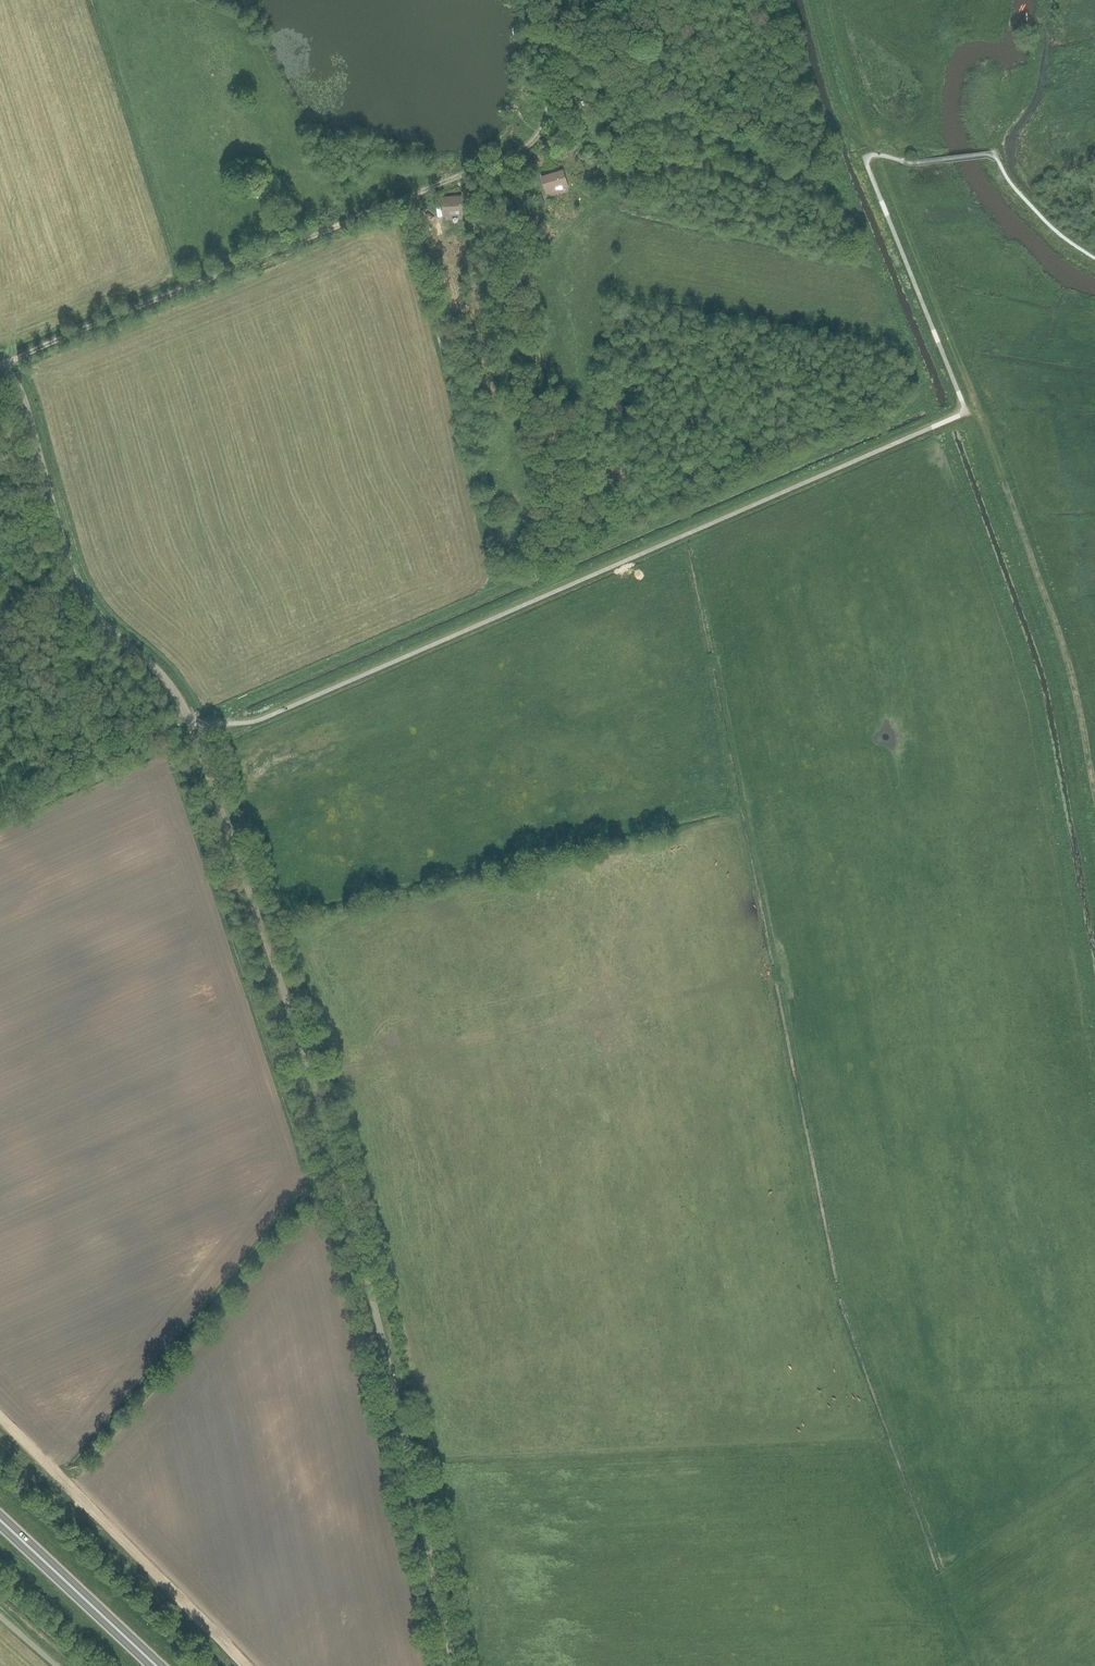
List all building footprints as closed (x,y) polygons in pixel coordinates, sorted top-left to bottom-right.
[(555,190),(554,187),(567,183),(563,171),(543,176),(548,192),(555,190)] [(456,214),(456,212),(462,212),(461,197),(444,197),(445,214),(456,214)] [(472,204),(469,212),(476,215),(479,207),(472,204)]
